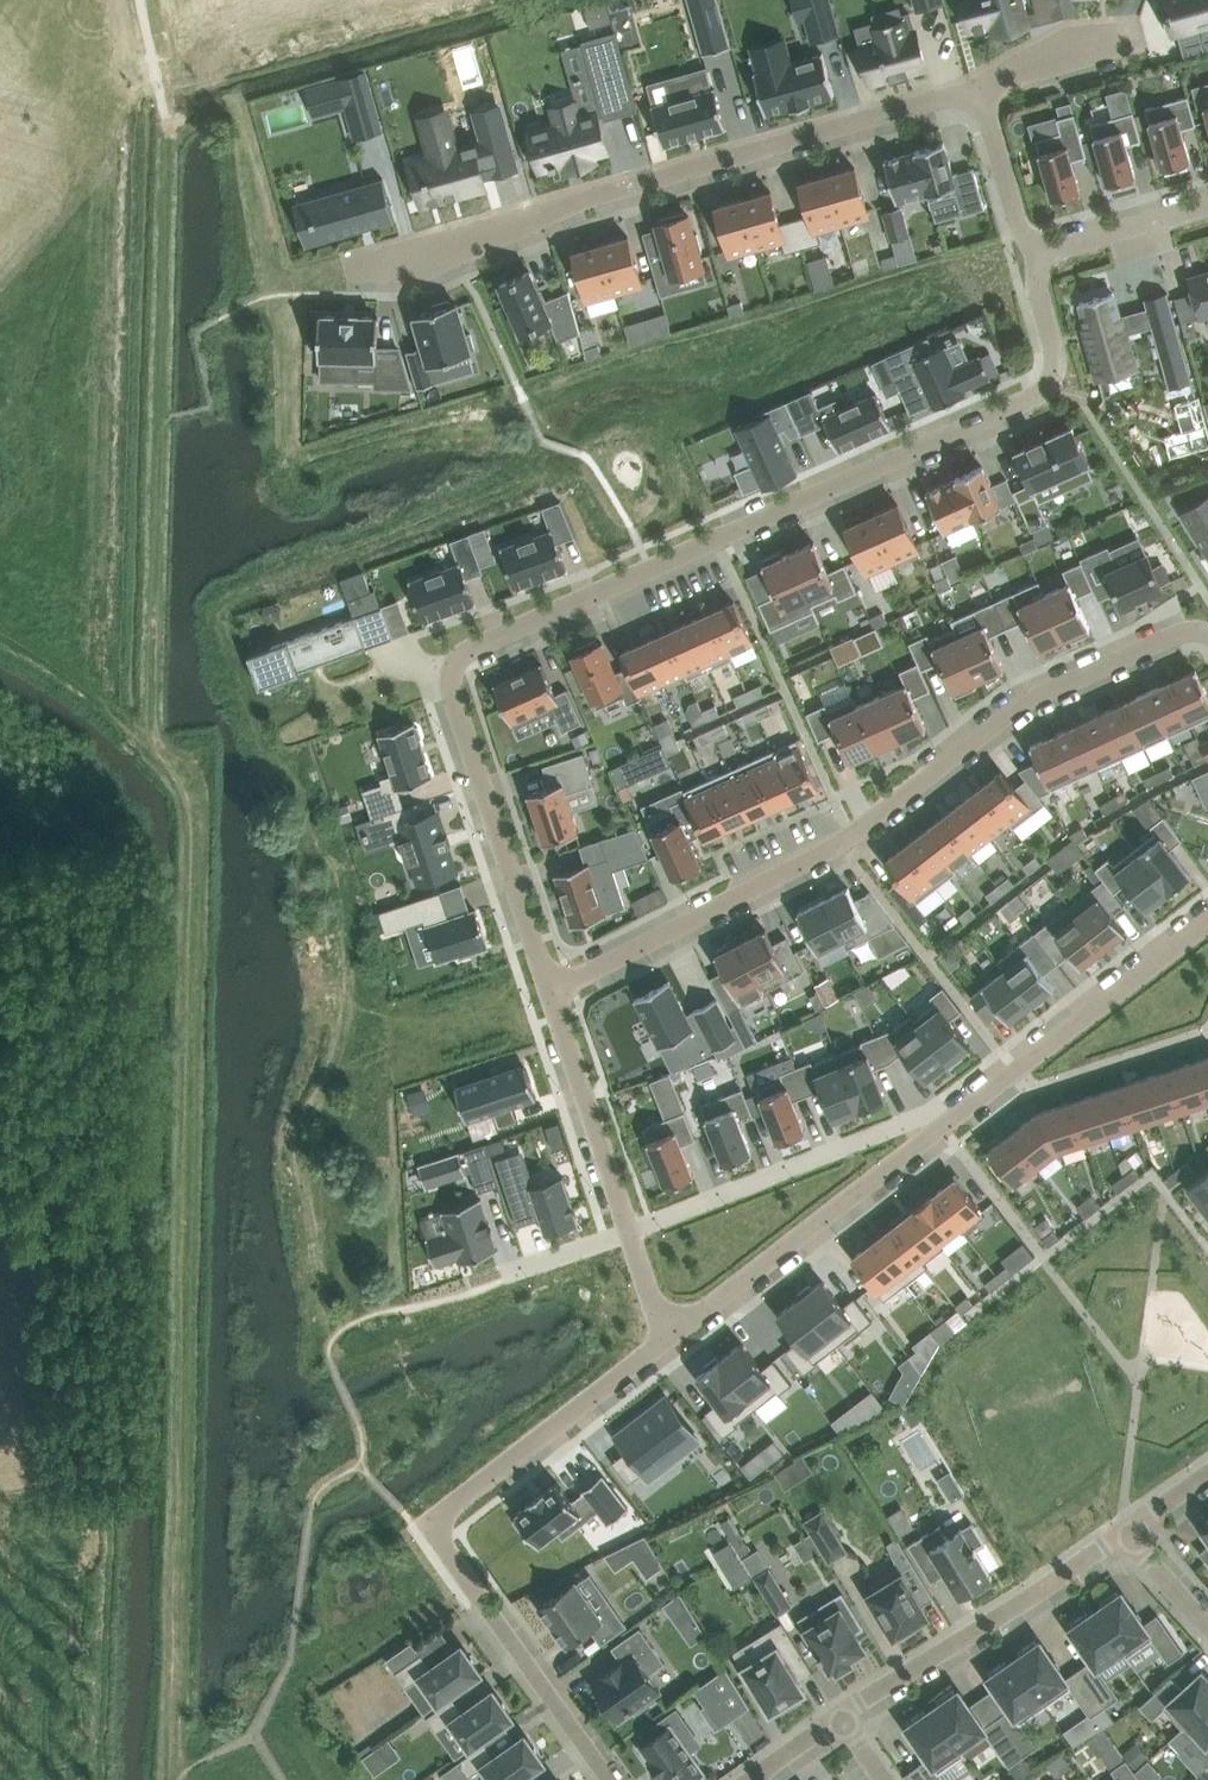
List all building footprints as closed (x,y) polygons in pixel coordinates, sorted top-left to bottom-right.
[(706,53),(730,46),(718,0),(690,0),(706,53)] [(797,14),(804,12),(812,41),(840,33),(830,0),(793,0),(797,14)] [(918,10),(944,3),(943,0),(916,0),(918,10)] [(967,17),(970,30),(976,28),(977,31),(978,31),(977,28),(991,24),(994,33),(1021,26),(1029,23),(1022,0),(962,0),(967,17)] [(1171,24),(1175,23),(1178,31),(1201,24),(1207,47),(1207,0),(1164,0),(1171,24)] [(591,27),(612,21),(607,1),(585,7),(591,27)] [(860,47),(869,82),(890,76),(891,81),(910,75),(909,70),(927,65),(917,31),(908,34),(904,20),(876,28),(880,41),(860,47)] [(616,31),(582,40),(604,120),(639,111),(616,31)] [(476,46),(400,62),(406,93),(451,83),(454,96),(485,90),(476,46)] [(757,71),(754,71),(766,114),(768,114),(768,113),(791,106),(792,109),(812,103),(811,101),(833,94),(833,95),(835,94),(823,52),(793,61),(792,56),(756,67),(757,71)] [(366,72),(328,82),(328,83),(336,109),(346,106),(348,112),(375,105),(366,72)] [(675,97),(652,104),(664,145),(726,127),(714,86),(712,86),(708,72),(671,82),(675,97)] [(1188,96),(1145,108),(1162,169),(1170,167),(1171,172),(1191,166),(1190,161),(1191,161),(1183,129),(1196,125),(1188,96)] [(557,123),(530,131),(539,160),(549,157),(552,167),(565,163),(567,171),(587,165),(585,158),(607,151),(596,112),(580,116),(576,102),(553,108),(557,123)] [(1072,102),(1059,106),(1062,117),(1075,113),(1072,102)] [(431,156),(411,162),(423,204),(486,186),(483,176),(493,173),(493,174),(517,167),(500,105),(476,112),(484,141),(458,149),(451,127),(425,134),(431,156)] [(1141,141),(1134,112),(1091,123),(1107,184),(1115,182),(1116,187),(1136,182),(1135,177),(1137,176),(1128,144),(1141,141)] [(1062,117),(1057,118),(1061,132),(1036,139),(1040,154),(1034,155),(1040,176),(1046,174),(1053,200),(1082,192),(1073,160),(1087,156),(1075,113),(1062,117)] [(945,142),(916,150),(930,200),(957,193),(963,214),(985,208),(974,168),(953,174),(945,142)] [(916,151),(885,160),(897,201),(928,192),(916,151)] [(856,167),(828,175),(842,224),(870,216),(856,167)] [(828,175),(801,183),(810,215),(795,219),(803,248),(821,242),(818,231),(842,224),(828,175)] [(317,240),(306,244),(307,246),(396,221),(383,177),(348,187),(348,188),(307,200),(312,218),(311,218),(317,240)] [(786,253),(803,248),(795,219),(781,223),(772,191),(745,198),(758,248),(782,241),(786,253)] [(731,255),(758,248),(745,198),(717,206),(731,255)] [(911,235),(903,207),(884,212),(891,240),(911,235)] [(684,212),(661,219),(662,222),(658,223),(668,257),(652,262),(662,295),(679,290),(675,275),(704,267),(699,252),(703,251),(698,233),(694,234),(689,214),(685,215),(684,212)] [(629,236),(602,244),(616,293),(643,285),(629,236)] [(891,240),(878,244),(885,268),(898,264),(891,240)] [(616,293),(602,244),(574,252),(588,301),(616,293)] [(832,270),(815,275),(819,289),(836,283),(832,270)] [(551,320),(560,340),(581,330),(569,290),(544,301),(531,271),(501,284),(523,333),(551,320)] [(1189,279),(1200,318),(1207,315),(1207,316),(1207,274),(1189,279)] [(808,280),(799,283),(801,290),(810,287),(808,280)] [(1116,288),(1079,298),(1099,377),(1137,367),(1127,331),(1153,324),(1166,371),(1189,364),(1168,291),(1146,297),(1148,307),(1123,314),(1116,288)] [(407,350),(418,388),(436,383),(435,382),(449,378),(444,361),(472,352),(471,351),(476,350),(471,332),(466,333),(457,302),(453,304),(451,299),(433,304),(435,309),(415,315),(424,345),(407,350)] [(742,299),(728,303),(731,315),(745,311),(742,299)] [(666,311),(652,315),(658,337),(672,333),(666,311)] [(342,315),(321,315),(320,358),(323,358),(322,379),(359,380),(359,358),(377,359),(376,386),(411,387),(400,349),(378,348),(379,316),(358,315),(358,314),(355,314),(355,315),(345,315),(345,314),(342,314),(342,315)] [(929,336),(885,356),(895,378),(900,390),(902,389),(901,388),(921,379),(934,407),(967,393),(965,388),(991,377),(981,355),(955,367),(945,345),(933,350),(928,338),(930,338),(929,336)] [(599,343),(585,348),(588,358),(602,354),(599,343)] [(895,378),(882,384),(887,396),(900,390),(895,378)] [(812,390),(787,401),(801,433),(802,434),(827,422),(839,450),(892,426),(877,393),(842,409),(837,398),(819,406),(812,390)] [(753,464),(735,471),(745,493),(762,485),(764,489),(799,474),(779,430),(785,428),(792,437),(801,433),(787,401),(787,400),(762,411),(764,416),(737,428),(753,464)] [(1072,426),(1015,452),(1032,489),(1058,477),(1065,491),(1094,478),(1087,464),(1088,463),(1072,426)] [(974,518),(974,519),(1001,507),(983,466),(956,478),(956,479),(974,518)] [(974,518),(956,479),(927,492),(945,531),(974,518)] [(1035,494),(1019,501),(1032,530),(1048,523),(1035,494)] [(1181,512),(1207,554),(1207,494),(1181,512)] [(557,545),(574,539),(560,501),(542,508),(550,531),(500,548),(515,589),(566,570),(557,545)] [(899,504),(873,515),(894,562),(920,550),(899,504)] [(894,562),(873,515),(847,527),(868,573),(894,562)] [(467,578),(484,572),(470,534),(452,540),(460,563),(410,581),(425,621),(476,603),(467,578)] [(1035,537),(1021,543),(1025,553),(1039,547),(1035,537)] [(828,571),(815,541),(790,552),(814,605),(837,594),(839,599),(858,591),(846,563),(828,571)] [(1109,546),(1081,558),(1099,599),(1116,591),(1123,606),(1164,588),(1148,554),(1118,567),(1109,546)] [(772,630),(816,610),(814,605),(790,552),(784,555),(782,550),(763,559),(765,564),(763,564),(777,595),(759,602),(772,630)] [(1082,562),(1064,570),(1069,582),(1044,593),(1065,639),(1070,636),(1072,640),(1091,632),(1090,628),(1091,627),(1077,596),(1094,589),(1082,562)] [(365,572),(342,580),(349,600),(354,616),(357,615),(382,606),(377,590),(372,592),(365,572)] [(948,575),(935,581),(939,591),(952,585),(948,575)] [(1014,592),(996,600),(1008,627),(1025,619),(1039,650),(1065,639),(1044,593),(1020,604),(1014,592)] [(984,624),(960,635),(980,680),(1005,669),(990,635),(1008,627),(996,600),(977,609),(984,624)] [(753,642),(735,601),(712,611),(730,652),(753,642)] [(730,652),(712,611),(690,621),(711,669),(733,659),(730,652)] [(884,611),(871,617),(875,627),(888,621),(884,611)] [(354,616),(250,652),(261,684),(368,646),(357,615),(354,616)] [(711,669),(690,621),(667,631),(686,672),(689,679),(711,669)] [(928,634),(911,643),(919,662),(922,669),(940,661),(953,692),(955,691),(957,696),(976,687),(974,683),(980,680),(960,635),(956,627),(930,639),(928,634)] [(686,672),(667,631),(645,641),(664,682),(686,672)] [(579,652),(574,654),(599,707),(624,696),(627,703),(642,696),(627,661),(615,667),(603,641),(598,643),(596,639),(577,648),(579,652)] [(664,682),(645,641),(622,651),(627,661),(641,692),(664,682)] [(842,642),(831,647),(834,655),(838,664),(849,659),(842,642)] [(906,683),(882,693),(902,739),(927,728),(913,696),(931,689),(922,669),(919,662),(900,670),(906,683)] [(583,722),(568,688),(556,694),(542,663),(497,684),(514,721),(552,705),(564,731),(583,722)] [(1171,679),(1192,725),(1207,718),(1207,694),(1196,668),(1171,679)] [(1171,679),(1147,690),(1168,736),(1192,725),(1171,679)] [(760,684),(747,690),(752,700),(764,694),(760,684)] [(747,690),(734,696),(738,706),(752,700),(747,690)] [(1147,690),(1126,700),(1147,746),(1168,736),(1147,690)] [(882,693),(857,704),(877,750),(902,739),(882,693)] [(838,731),(851,762),(877,750),(857,704),(854,698),(828,709),(826,704),(807,712),(819,740),(838,731)] [(1126,700),(1102,711),(1123,757),(1147,746),(1126,700)] [(768,702),(755,708),(760,718),(773,712),(768,702)] [(716,704),(703,710),(707,720),(720,714),(716,704)] [(755,708),(742,714),(746,724),(760,718),(755,708)] [(703,710),(690,716),(694,726),(707,720),(703,710)] [(1102,711),(1078,722),(1100,768),(1123,757),(1102,711)] [(373,817),(362,821),(380,815),(405,806),(399,788),(433,777),(420,738),(422,736),(419,726),(416,725),(415,722),(380,733),(393,774),(381,778),(383,783),(364,789),(373,817)] [(724,722),(711,728),(715,738),(729,732),(724,722)] [(1078,722),(1055,732),(1076,778),(1100,768),(1078,722)] [(672,728),(659,734),(663,743),(664,744),(676,739),(672,728)] [(711,728),(697,734),(702,744),(715,738),(711,728)] [(1039,760),(1020,769),(1027,778),(1040,795),(1076,778),(1055,732),(1031,744),(1039,760)] [(676,739),(664,744),(668,754),(681,748),(676,739)] [(818,787),(797,739),(774,750),(795,797),(818,787)] [(663,743),(609,767),(614,778),(619,788),(620,787),(671,765),(673,764),(668,754),(664,744),(663,743)] [(333,759),(329,745),(318,748),(322,762),(333,759)] [(795,797),(774,750),(752,759),(773,807),(795,797)] [(550,785),(529,792),(545,842),(580,831),(567,792),(594,783),(584,752),(555,761),(558,769),(546,773),(550,785)] [(752,759),(730,769),(751,817),(773,807),(752,759)] [(1171,766),(1158,772),(1162,780),(1175,774),(1171,766)] [(751,817),(730,769),(708,779),(729,827),(751,817)] [(1002,770),(983,786),(1015,827),(1046,803),(1040,795),(1027,778),(1015,787),(1016,787),(1002,770)] [(1158,772),(1145,778),(1149,786),(1162,780),(1158,772)] [(1192,780),(1207,810),(1207,809),(1207,773),(1192,780)] [(729,827),(708,779),(684,790),(706,837),(729,827)] [(983,786),(963,800),(991,836),(1009,822),(1014,828),(1015,827),(983,786)] [(1125,790),(1113,797),(1118,806),(1130,798),(1125,790)] [(1113,797),(1101,805),(1106,813),(1118,806),(1113,797)] [(674,809),(647,820),(674,877),(701,865),(689,837),(700,833),(685,798),(672,803),(674,809)] [(963,800),(944,815),(972,851),(991,836),(963,800)] [(405,806),(380,815),(389,840),(401,835),(410,863),(413,862),(420,882),(456,870),(448,846),(452,845),(448,834),(445,835),(438,813),(424,818),(418,802),(405,806)] [(349,804),(338,808),(343,822),(354,818),(349,804)] [(944,815),(925,830),(953,866),(972,851),(944,815)] [(1156,832),(1135,849),(1169,892),(1172,895),(1184,885),(1181,882),(1191,874),(1171,848),(1182,839),(1164,816),(1151,826),(1156,832)] [(608,857),(556,874),(573,926),(607,914),(606,912),(626,906),(610,856),(644,845),(636,827),(602,838),(608,857)] [(1083,827),(1071,834),(1076,842),(1088,834),(1083,827)] [(925,830),(905,845),(938,887),(957,872),(925,830)] [(905,845),(886,861),(900,879),(889,888),(918,926),(929,918),(917,902),(938,887),(905,845)] [(1109,858),(1096,868),(1115,892),(1126,883),(1146,909),(1168,892),(1169,892),(1135,849),(1134,850),(1114,865),(1109,858)] [(1036,856),(1025,865),(1030,872),(1042,863),(1036,856)] [(1103,876),(1096,868),(1092,863),(1085,869),(1095,882),(1103,876)] [(1009,876),(998,885),(1004,892),(1015,884),(1009,876)] [(1104,879),(1070,905),(1103,948),(1126,931),(1113,914),(1124,905),(1115,892),(1104,879)] [(998,885),(986,893),(992,901),(1004,892),(998,885)] [(854,900),(848,887),(823,901),(842,937),(848,948),(895,923),(870,892),(854,900)] [(660,888),(647,894),(653,907),(667,901),(660,888)] [(441,891),(380,911),(387,932),(425,920),(438,960),(460,953),(461,957),(489,948),(476,909),(450,918),(441,891)] [(1018,893),(1009,900),(1018,912),(1028,906),(1018,893)] [(1009,900),(1000,907),(1011,921),(1020,914),(1018,912),(1009,900)] [(819,949),(842,937),(823,901),(800,913),(819,949)] [(971,905),(959,914),(965,922),(977,913),(971,905)] [(1035,932),(1034,933),(1057,963),(1058,962),(1071,952),(1081,965),(1089,959),(1103,948),(1070,905),(1035,932)] [(773,943),(765,928),(741,940),(767,990),(804,970),(786,936),(773,943)] [(1021,943),(999,960),(1006,969),(1032,1003),(1033,1002),(1036,1005),(1045,998),(1043,995),(1054,986),(1044,973),(1057,963),(1034,933),(1021,943)] [(725,970),(712,976),(729,1011),(768,992),(741,941),(717,953),(725,970)] [(949,947),(940,954),(952,970),(961,963),(949,947)] [(1006,969),(983,987),(1010,1020),(1032,1003),(1006,969)] [(830,977),(816,984),(827,1005),(841,998),(830,977)] [(670,979),(635,997),(659,1045),(677,1035),(690,1060),(713,1048),(718,1056),(734,1051),(746,1045),(741,1035),(735,1024),(732,1026),(717,997),(688,1013),(670,979)] [(913,1014),(912,1015),(949,1062),(951,1065),(964,1056),(961,1053),(971,1045),(951,1019),(962,1010),(960,1007),(944,986),(931,996),(936,1003),(930,1008),(916,1018),(913,1014)] [(890,1030),(877,1035),(890,1062),(904,1051),(926,1080),(949,1062),(912,1015),(891,1031),(890,1030)] [(755,1027),(741,1035),(746,1045),(761,1038),(755,1027)] [(839,1053),(838,1053),(860,1109),(862,1113),(876,1107),(875,1103),(886,1099),(874,1068),(890,1062),(877,1035),(868,1038),(862,1041),(863,1043),(841,1052),(839,1053)] [(812,1060),(797,1066),(808,1094),(822,1089),(834,1120),(860,1109),(838,1053),(813,1063),(812,1060)] [(1198,1061),(1207,1092),(1207,1057),(1198,1061)] [(1198,1061),(1173,1069),(1188,1114),(1207,1107),(1207,1092),(1198,1061)] [(783,1078),(757,1088),(765,1108),(778,1141),(785,1139),(787,1143),(805,1136),(803,1132),(806,1131),(794,1100),(808,1094),(797,1066),(794,1067),(781,1073),(783,1078)] [(502,1070),(456,1086),(467,1120),(494,1111),(499,1127),(520,1121),(514,1105),(537,1097),(527,1068),(504,1075),(502,1070)] [(1188,1114),(1173,1069),(1149,1077),(1164,1122),(1188,1114)] [(670,1072),(657,1077),(662,1090),(675,1085),(670,1072)] [(1164,1122),(1149,1077),(1124,1085),(1139,1130),(1164,1122)] [(1139,1130),(1124,1085),(1100,1093),(1115,1138),(1139,1130)] [(425,1086),(407,1091),(414,1113),(431,1107),(425,1086)] [(743,1088),(701,1104),(704,1110),(725,1163),(731,1160),(733,1164),(751,1157),(749,1153),(752,1152),(740,1121),(754,1116),(743,1088)] [(1115,1138),(1100,1093),(1076,1101),(1091,1146),(1115,1138)] [(1091,1146),(1076,1101),(1039,1113),(1061,1156),(1091,1146)] [(685,1111),(643,1127),(649,1142),(645,1144),(653,1162),(656,1160),(667,1186),(694,1175),(682,1144),(696,1138),(691,1124),(685,1111)] [(1061,1156),(1039,1113),(1010,1135),(1039,1173),(1061,1156)] [(1039,1173),(1010,1135),(989,1151),(1018,1189),(1039,1173)] [(503,1137),(485,1142),(489,1154),(507,1148),(503,1137)] [(485,1142),(419,1164),(427,1187),(428,1187),(428,1186),(430,1185),(466,1174),(466,1175),(467,1174),(467,1173),(471,1172),(478,1191),(497,1185),(498,1186),(499,1185),(489,1154),(485,1142)] [(508,1155),(505,1156),(527,1223),(530,1222),(529,1219),(548,1213),(554,1231),(580,1223),(577,1216),(586,1213),(572,1173),(539,1184),(529,1153),(509,1160),(508,1155)] [(1187,1161),(1176,1170),(1182,1178),(1193,1169),(1187,1161)] [(1135,1167),(1124,1176),(1125,1177),(1130,1183),(1141,1174),(1135,1167)] [(1188,1185),(1203,1206),(1207,1202),(1207,1169),(1188,1185)] [(1176,1170),(1165,1179),(1171,1186),(1182,1178),(1176,1170)] [(955,1174),(934,1191),(960,1224),(981,1208),(955,1174)] [(1124,1176),(1113,1184),(1119,1192),(1130,1183),(1125,1177),(1124,1176)] [(935,1193),(915,1209),(944,1247),(945,1246),(941,1242),(960,1227),(963,1232),(965,1231),(935,1193)] [(399,1217),(412,1212),(407,1197),(394,1202),(399,1217)] [(448,1230),(427,1237),(436,1266),(458,1259),(459,1263),(499,1249),(481,1198),(442,1211),(448,1230)] [(1095,1198),(1088,1204),(1094,1211),(1101,1206),(1095,1198)] [(1088,1204),(1080,1210),(1086,1217),(1094,1211),(1088,1204)] [(915,1209),(895,1224),(928,1267),(928,1266),(925,1262),(944,1247),(915,1209)] [(895,1224),(874,1240),(907,1283),(928,1267),(895,1224)] [(1055,1230),(1043,1239),(1049,1246),(1061,1237),(1055,1230)] [(874,1240),(853,1257),(886,1299),(907,1283),(874,1240)] [(1008,1265),(997,1273),(1003,1281),(1014,1273),(1008,1265)] [(997,1273),(986,1282),(992,1290),(1003,1281),(997,1273)] [(811,1283),(798,1293),(801,1296),(838,1344),(858,1328),(860,1330),(873,1320),(855,1296),(843,1305),(823,1279),(813,1287),(811,1283)] [(801,1296),(778,1314),(798,1340),(787,1349),(805,1373),(818,1363),(816,1360),(838,1344),(801,1296)] [(968,1296),(957,1305),(963,1313),(974,1304),(968,1296)] [(947,1318),(939,1324),(948,1336),(956,1330),(947,1318)] [(939,1324),(931,1330),(941,1342),(948,1336),(939,1324)] [(720,1359),(757,1407),(757,1406),(777,1391),(779,1393),(792,1383),(774,1359),(763,1368),(742,1342),(720,1359)] [(917,1349),(910,1354),(923,1371),(928,1362),(917,1349)] [(910,1354),(899,1363),(904,1369),(900,1377),(915,1384),(923,1371),(910,1354)] [(707,1369),(698,1376),(718,1402),(706,1411),(725,1435),(738,1425),(736,1423),(757,1407),(720,1359),(717,1356),(705,1365),(707,1369)] [(873,1390),(861,1399),(876,1419),(890,1412),(873,1390)] [(627,1449),(612,1460),(629,1482),(657,1460),(655,1457),(671,1446),(679,1456),(699,1440),(665,1395),(629,1423),(630,1428),(618,1437),(627,1449)] [(911,1404),(901,1410),(911,1426),(921,1420),(911,1404)] [(758,1453),(741,1465),(751,1478),(768,1465),(758,1453)] [(788,1486),(816,1468),(807,1453),(779,1470),(788,1486)] [(950,1470),(938,1478),(952,1501),(965,1494),(966,1493),(951,1469),(950,1470)] [(564,1475),(522,1507),(532,1529),(536,1525),(546,1537),(564,1523),(574,1536),(602,1514),(616,1531),(636,1515),(610,1481),(585,1503),(564,1475)] [(905,1505),(893,1512),(905,1533),(918,1526),(905,1505)] [(823,1510),(805,1521),(830,1562),(848,1550),(823,1510)] [(909,1544),(932,1581),(946,1572),(961,1595),(992,1576),(976,1550),(986,1544),(972,1522),(948,1537),(940,1525),(909,1544)] [(639,1537),(605,1554),(607,1558),(615,1570),(633,1557),(648,1578),(665,1566),(645,1534),(639,1537)] [(796,1563),(817,1553),(809,1536),(788,1546),(796,1563)] [(731,1541),(715,1551),(723,1563),(739,1553),(731,1541)] [(1207,1561),(1207,1545),(1199,1551),(1207,1561)] [(882,1580),(885,1584),(868,1594),(894,1636),(899,1633),(902,1638),(917,1628),(914,1624),(929,1615),(922,1604),(933,1597),(934,1598),(935,1597),(913,1561),(882,1580)] [(756,1576),(778,1612),(792,1604),(770,1567),(756,1576)] [(539,1608),(568,1647),(592,1628),(602,1643),(627,1625),(610,1601),(597,1610),(575,1580),(539,1608)] [(1096,1610),(1128,1655),(1153,1638),(1169,1662),(1184,1651),(1158,1613),(1144,1623),(1122,1592),(1119,1594),(1117,1590),(1115,1592),(1114,1591),(1113,1592),(1113,1593),(1104,1599),(1103,1600),(1101,1602),(1103,1605),(1096,1610)] [(681,1592),(664,1604),(679,1625),(694,1614),(681,1592)] [(824,1618),(806,1629),(821,1652),(819,1653),(822,1657),(823,1656),(831,1670),(836,1666),(838,1670),(853,1662),(850,1658),(866,1648),(856,1631),(864,1626),(842,1592),(818,1607),(824,1618)] [(1092,1659),(1079,1668),(1106,1706),(1119,1696),(1100,1668),(1124,1652),(1127,1656),(1128,1655),(1096,1610),(1090,1614),(1087,1611),(1085,1613),(1085,1612),(1083,1613),(1084,1613),(1075,1620),(1074,1619),(1073,1620),(1073,1621),(1071,1622),(1073,1626),(1070,1628),(1092,1659)] [(734,1651),(771,1712),(781,1706),(783,1710),(798,1701),(795,1697),(805,1691),(799,1681),(813,1672),(782,1621),(734,1651)] [(593,1683),(619,1719),(633,1709),(636,1713),(660,1696),(657,1692),(661,1689),(650,1673),(665,1662),(641,1627),(612,1647),(622,1660),(593,1683)] [(1015,1659),(1046,1704),(1071,1687),(1090,1713),(1091,1716),(1105,1706),(1106,1706),(1079,1668),(1066,1677),(1041,1640),(1038,1643),(1035,1639),(1033,1641),(1033,1640),(1031,1641),(1032,1642),(1023,1648),(1022,1648),(1021,1649),(1019,1651),(1021,1654),(1015,1659)] [(413,1641),(387,1659),(396,1672),(406,1686),(420,1676),(438,1701),(439,1702),(482,1672),(463,1645),(456,1649),(431,1667),(422,1653),(418,1648),(413,1641)] [(1010,1708),(998,1717),(1024,1755),(1038,1746),(1022,1722),(1046,1704),(1015,1659),(1008,1663),(1006,1660),(1003,1661),(1002,1662),(993,1669),(993,1668),(991,1669),(992,1670),(989,1671),(991,1675),(988,1677),(1010,1708)] [(728,1666),(695,1689),(722,1727),(751,1705),(728,1666)] [(1152,1718),(1164,1707),(1182,1727),(1183,1727),(1207,1704),(1207,1677),(1203,1671),(1183,1688),(1172,1676),(1140,1705),(1152,1718)] [(933,1708),(961,1749),(987,1732),(1010,1765),(1024,1755),(998,1717),(985,1726),(959,1690),(956,1692),(954,1688),(951,1690),(950,1691),(941,1697),(939,1698),(940,1698),(937,1700),(940,1703),(933,1708)] [(454,1698),(427,1716),(438,1731),(452,1721),(470,1746),(455,1756),(456,1757),(451,1760),(450,1760),(450,1761),(513,1717),(494,1689),(463,1711),(454,1698)] [(1207,1761),(1207,1704),(1183,1727),(1180,1730),(1207,1761)] [(1090,1713),(1065,1731),(1074,1745),(1115,1720),(1105,1706),(1091,1716),(1090,1713)] [(665,1779),(702,1779),(705,1779),(701,1774),(705,1771),(690,1751),(699,1744),(685,1724),(687,1722),(677,1708),(643,1733),(648,1740),(640,1745),(651,1762),(649,1763),(661,1778),(662,1777),(665,1779)] [(910,1724),(907,1726),(936,1767),(961,1749),(933,1708),(927,1712),(924,1709),(922,1711),(921,1710),(920,1711),(920,1712),(911,1718),(911,1717),(910,1718),(910,1719),(908,1721),(910,1724)] [(442,1773),(448,1779),(463,1779),(470,1775),(481,1767),(490,1779),(518,1779),(545,1761),(526,1734),(517,1740),(495,1756),(485,1742),(459,1761),(442,1773)] [(1137,1740),(1123,1753),(1137,1769),(1151,1756),(1137,1740)] [(1117,1745),(1103,1755),(1112,1768),(1113,1768),(1121,1762),(1126,1759),(1117,1745)] [(363,1756),(375,1774),(389,1765),(377,1747),(363,1756)] [(1127,1758),(1126,1759),(1121,1762),(1113,1768),(1121,1779),(1142,1779),(1127,1758)] [(1139,1769),(1148,1779),(1156,1779),(1164,1773),(1152,1758),(1139,1769)] [(907,1779),(931,1779),(919,1764),(903,1775),(907,1779)]
